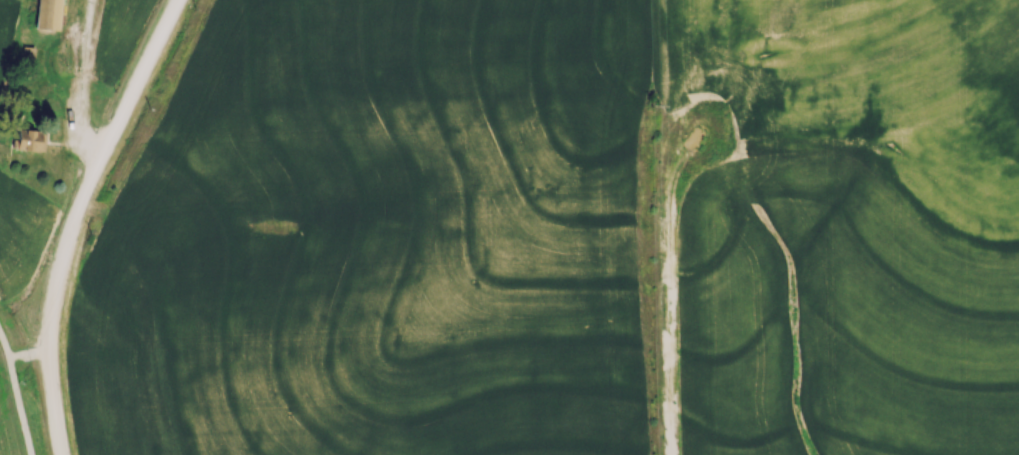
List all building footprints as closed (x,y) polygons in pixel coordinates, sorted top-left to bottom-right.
[(59,30),(60,0),(36,0),(35,29),(59,30)] [(44,151),(44,131),(15,130),(14,150),(44,151)]
